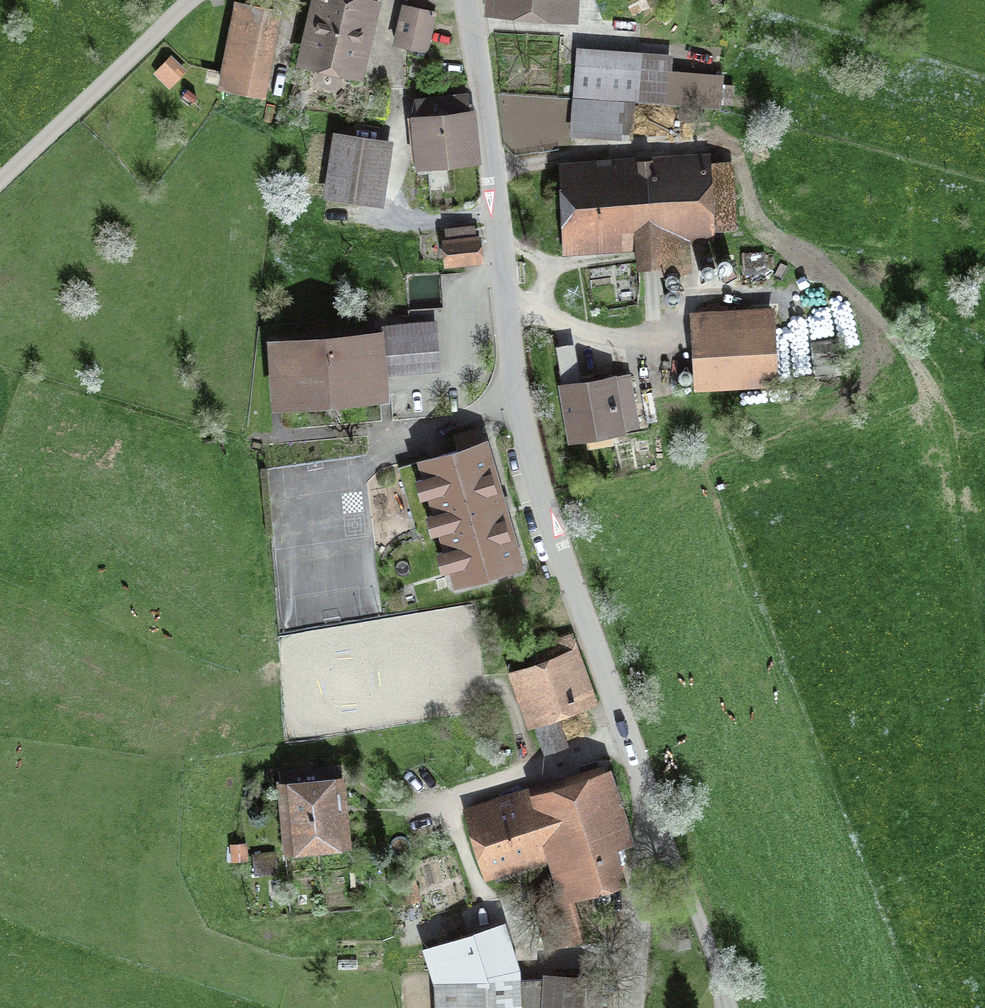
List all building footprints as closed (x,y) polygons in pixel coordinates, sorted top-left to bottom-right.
[(360,85),(377,6),(349,0),(311,0),(295,71),(360,85)] [(500,25),(576,29),(577,0),(501,0),(500,25)] [(234,10),(221,99),(266,106),(280,18),(234,10)] [(402,12),(392,53),(424,60),(433,20),(402,12)] [(634,109),(668,111),(670,79),(671,62),(576,56),(573,105),(634,109)] [(182,74),(170,62),(154,77),(166,89),(182,74)] [(670,79),(668,111),(724,114),(726,82),(670,79)] [(634,109),(573,105),(571,142),(631,145),(634,109)] [(412,127),(419,180),(478,172),(471,120),(412,127)] [(334,141),(325,206),(383,214),(392,149),(334,141)] [(732,163),(555,181),(563,260),(636,253),(639,282),(690,277),(687,247),(740,242),(732,163)] [(481,246),(441,250),(443,276),(484,271),(481,246)] [(763,259),(739,261),(741,281),(765,279),(763,259)] [(773,317),(691,321),(694,395),(776,391),(773,317)] [(436,329),(382,335),(387,387),(441,382),(436,329)] [(268,350),(275,420),(386,409),(379,338),(268,350)] [(625,383),(558,395),(568,452),(636,439),(625,383)] [(419,471),(455,595),(525,575),(489,451),(419,471)] [(577,648),(507,672),(527,731),(597,707),(577,648)] [(529,788),(533,803),(551,861),(562,898),(629,877),(633,835),(611,763),(529,788)] [(343,769),(286,774),(292,848),(349,843),(343,769)] [(551,861),(533,803),(464,824),(482,882),(551,861)] [(228,843),(230,862),(247,860),(245,841),(228,843)] [(251,854),(253,872),(275,870),(274,852),(251,854)] [(399,884),(404,902),(418,898),(413,880),(399,884)] [(557,888),(527,897),(544,950),(574,940),(557,888)] [(498,924),(443,938),(452,973),(507,958),(498,924)] [(676,938),(677,950),(689,949),(688,937),(676,938)] [(540,979),(539,1007),(601,1007),(602,974),(541,971),(540,979)] [(540,979),(433,980),(435,1007),(539,1007),(540,979)]
